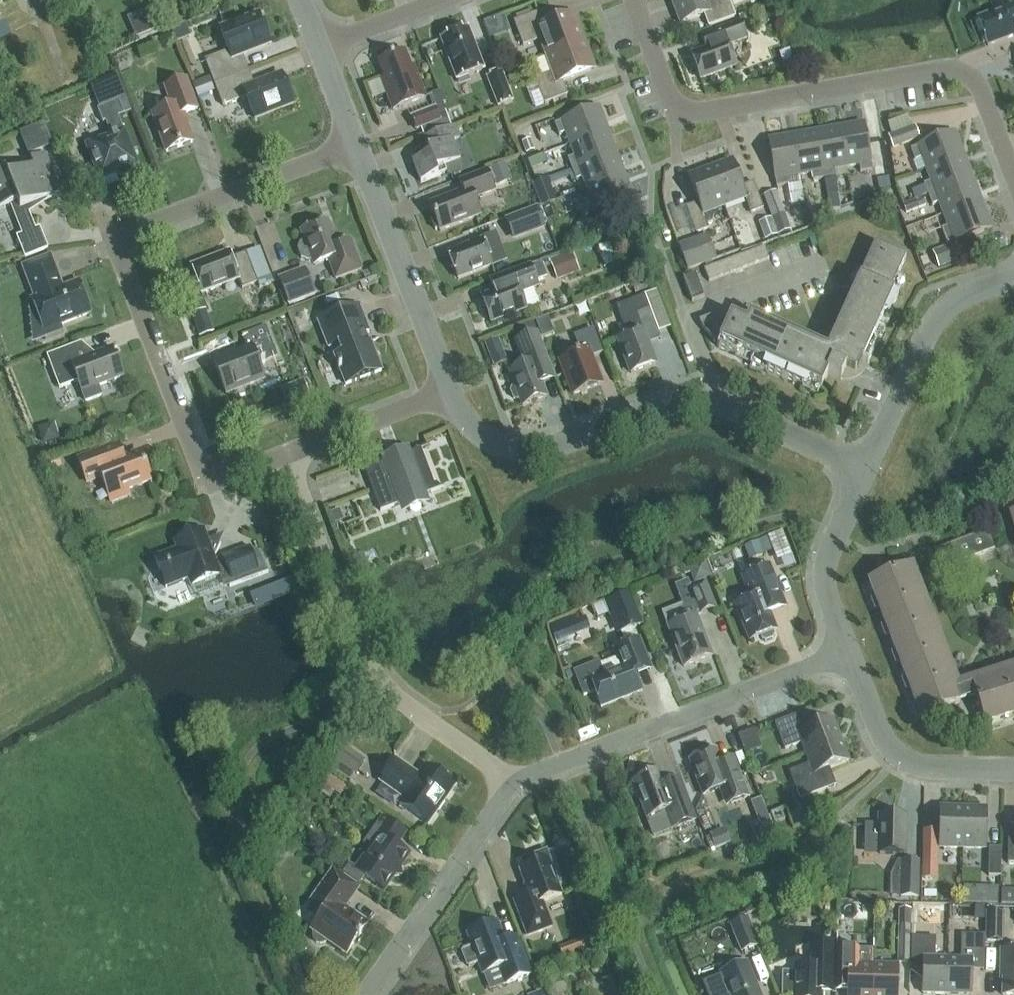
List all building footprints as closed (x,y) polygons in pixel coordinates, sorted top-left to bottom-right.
[(679,24),(704,15),(708,27),(734,17),(728,0),(715,0),(708,3),(707,0),(671,0),(679,24)] [(987,46),(1013,36),(1013,0),(1013,2),(997,9),(998,11),(977,19),(987,46)] [(151,9),(144,12),(153,30),(159,27),(151,9)] [(584,42),(574,15),(541,27),(536,13),(513,22),(523,46),(539,40),(546,56),(584,42)] [(258,14),(220,29),(228,51),(205,60),(214,83),(247,70),(242,55),(269,44),(258,14)] [(15,36),(9,22),(0,26),(0,43),(15,36)] [(735,67),(727,46),(746,39),(740,22),(704,35),(709,48),(691,55),(700,80),(735,67)] [(440,38),(457,81),(484,70),(467,28),(440,38)] [(594,70),(584,42),(546,56),(552,73),(535,79),(544,104),(567,95),(562,82),(594,70)] [(414,77),(404,53),(378,63),(384,78),(381,79),(393,111),(425,98),(417,76),(414,77)] [(253,85),(247,71),(214,84),(223,106),(246,97),(254,119),(292,105),(281,75),(253,85)] [(512,102),(501,72),(487,77),(498,107),(512,102)] [(116,76),(90,86),(99,109),(119,101),(124,115),(131,112),(116,76)] [(182,115),(197,109),(186,79),(164,87),(172,107),(152,115),(166,152),(192,143),(182,115)] [(106,122),(111,136),(86,146),(99,179),(115,172),(119,174),(124,176),(129,174),(130,169),(133,165),(137,163),(124,131),(123,131),(117,117),(124,115),(119,101),(99,109),(97,110),(103,123),(106,122)] [(565,133),(569,145),(608,130),(599,107),(554,124),(558,136),(565,133)] [(439,121),(434,109),(412,118),(417,130),(421,129),(439,121)] [(439,121),(421,129),(424,138),(450,127),(447,118),(439,121)] [(863,123),(839,127),(846,168),(858,165),(860,173),(872,170),(863,123)] [(459,139),(454,126),(450,127),(424,138),(428,149),(427,150),(429,156),(412,162),(420,183),(446,173),(444,168),(460,162),(452,141),(459,139)] [(893,148),(919,138),(914,126),(888,136),(893,148)] [(834,177),(835,177),(834,170),(846,168),(839,127),(815,131),(824,179),(830,211),(839,209),(834,177)] [(567,159),(571,170),(616,153),(608,130),(569,145),(574,156),(567,159)] [(812,181),(824,179),(815,131),(792,136),(799,176),(811,174),(812,181)] [(921,159),(925,170),(964,155),(955,132),(910,150),(914,161),(921,159)] [(776,187),(788,185),(787,178),(799,176),(792,136),(768,140),(776,187)] [(616,153),(571,170),(575,181),(582,178),(586,190),(624,175),(616,153)] [(26,208),(26,207),(62,193),(58,185),(57,186),(45,155),(30,160),(33,167),(8,177),(5,170),(0,172),(0,206),(5,208),(17,203),(20,210),(26,208)] [(923,184),(927,195),(972,178),(964,155),(925,170),(930,181),(923,184)] [(732,162),(710,170),(724,206),(745,198),(751,213),(763,209),(753,183),(741,187),(732,162)] [(506,164),(490,170),(496,185),(511,179),(506,164)] [(480,216),(474,200),(495,191),(487,170),(459,181),(463,191),(429,204),(433,217),(430,218),(435,231),(438,229),(439,232),(480,216)] [(689,178),(698,203),(686,207),(696,233),(708,229),(707,225),(711,223),(713,215),(712,210),(724,206),(710,170),(689,178)] [(633,198),(624,175),(586,190),(591,201),(584,204),(588,215),(633,198)] [(877,180),(879,191),(890,189),(888,177),(877,180)] [(972,178),(927,195),(931,206),(938,203),(943,215),(981,200),(972,178)] [(532,184),(532,185),(540,207),(555,201),(547,179),(535,183),(532,184)] [(791,230),(776,191),(763,196),(778,235),(791,230)] [(923,199),(903,206),(906,214),(926,207),(923,199)] [(992,229),(981,200),(943,215),(947,226),(940,229),(947,246),(992,229)] [(505,221),(512,239),(544,226),(537,208),(505,221)] [(814,209),(806,210),(808,222),(816,220),(814,209)] [(591,220),(576,225),(579,235),(594,230),(591,220)] [(771,222),(759,227),(765,242),(777,238),(771,222)] [(314,265),(328,260),(335,279),(361,269),(351,243),(336,249),(326,223),(302,232),(305,241),(299,244),(297,250),(300,259),(308,263),(313,261),(314,265)] [(39,229),(17,237),(25,258),(47,249),(39,229)] [(716,261),(708,235),(679,245),(679,246),(687,270),(687,271),(716,261)] [(481,240),(447,253),(457,279),(491,266),(492,266),(502,262),(492,236),(482,240),(481,240)] [(938,269),(962,260),(955,243),(932,253),(938,269)] [(724,331),(719,343),(716,348),(736,356),(737,355),(741,353),(764,364),(766,368),(765,370),(803,387),(804,385),(808,384),(821,389),(827,374),(840,380),(845,370),(855,374),(861,362),(867,364),(876,345),(875,344),(873,339),(883,317),(888,315),(889,315),(898,296),(890,292),(905,258),(875,245),(825,355),(746,320),(745,323),(730,317),(724,331)] [(764,247),(758,249),(763,261),(769,259),(766,251),(764,247)] [(758,249),(752,252),(757,264),(763,261),(758,249)] [(228,252),(191,266),(201,294),(238,280),(242,289),(257,283),(246,253),(231,259),(228,252)] [(571,252),(552,259),(560,280),(579,273),(571,252)] [(746,254),(751,266),(757,264),(752,252),(746,254)] [(924,252),(918,254),(923,268),(930,266),(924,252)] [(746,254),(740,256),(745,268),(751,266),(746,254)] [(88,315),(76,283),(62,288),(50,256),(22,267),(35,299),(30,301),(45,340),(64,332),(64,331),(63,331),(61,325),(88,315)] [(740,256),(734,258),(739,270),(745,268),(740,256)] [(739,270),(734,258),(728,261),(733,273),(739,270)] [(728,261),(722,263),(727,275),(733,273),(728,261)] [(722,263),(716,265),(721,277),(727,275),(722,263)] [(494,293),(481,297),(491,323),(525,310),(520,295),(538,288),(535,278),(530,264),(489,280),(494,293)] [(716,265),(710,267),(715,280),(721,277),(716,265)] [(629,268),(616,266),(614,278),(627,280),(629,268)] [(710,267),(704,270),(709,282),(715,280),(710,267)] [(682,278),(685,284),(697,279),(695,273),(682,278)] [(277,281),(287,309),(298,305),(315,298),(309,283),(297,287),(292,275),(288,277),(277,281)] [(687,290),(699,286),(697,279),(685,284),(687,290)] [(687,290),(689,296),(702,292),(699,286),(687,290)] [(702,292),(689,296),(691,302),(692,302),(704,298),(702,292)] [(630,373),(655,364),(645,340),(659,335),(644,296),(616,307),(627,336),(618,340),(630,373)] [(369,333),(359,307),(318,322),(328,348),(338,344),(341,352),(333,355),(338,366),(336,367),(338,371),(326,375),(331,388),(344,383),(345,385),(381,371),(369,341),(367,342),(364,334),(369,333)] [(699,321),(703,330),(714,322),(711,316),(699,321)] [(553,333),(547,317),(535,321),(541,337),(553,333)] [(522,338),(515,341),(524,365),(509,371),(515,387),(512,388),(510,391),(513,399),(516,400),(519,399),(522,406),(546,397),(541,384),(554,379),(532,322),(518,328),(522,338)] [(718,327),(714,322),(703,330),(710,337),(718,327)] [(204,325),(195,329),(199,340),(209,337),(204,325)] [(247,349),(213,362),(226,394),(264,379),(258,364),(276,357),(265,327),(242,336),(247,349)] [(719,343),(724,331),(718,327),(710,337),(719,343)] [(592,329),(574,336),(580,353),(560,361),(573,395),(600,385),(590,357),(601,353),(592,329)] [(498,338),(484,343),(490,359),(504,354),(498,338)] [(73,346),(46,356),(59,389),(77,382),(85,402),(101,396),(97,387),(123,377),(112,348),(78,361),(73,346)] [(117,445),(104,450),(77,460),(86,483),(101,477),(111,502),(129,495),(127,490),(150,481),(139,453),(123,459),(117,445)] [(420,450),(429,447),(429,446),(364,470),(380,512),(444,487),(444,486),(435,489),(420,450)] [(64,467),(60,456),(49,460),(53,471),(64,467)] [(343,520),(339,510),(333,512),(330,513),(334,524),(338,523),(343,520)] [(176,550),(154,558),(159,573),(156,578),(161,590),(166,592),(180,587),(183,582),(183,581),(187,579),(190,587),(195,600),(224,589),(222,584),(227,582),(229,588),(268,573),(268,572),(267,572),(260,556),(253,559),(249,548),(222,558),(223,559),(215,562),(213,557),(215,556),(220,545),(209,540),(207,540),(204,531),(174,542),(176,550)] [(987,531),(935,551),(942,569),(994,549),(987,531)] [(773,551),(767,538),(758,542),(744,547),(749,560),(763,555),(773,551)] [(767,567),(743,577),(751,598),(734,604),(749,641),(760,637),(761,640),(765,642),(772,639),(774,636),(773,632),(776,631),(769,613),(784,607),(767,567)] [(958,701),(955,691),(953,688),(914,586),(907,567),(882,577),(868,582),(921,718),(959,703),(958,701)] [(255,610),(292,595),(303,590),(303,589),(298,577),(249,596),(255,610)] [(714,608),(704,582),(689,588),(694,602),(699,614),(714,608)] [(604,602),(617,635),(643,625),(630,592),(604,602)] [(695,616),(699,614),(694,602),(684,606),(681,613),(684,619),(667,626),(683,667),(711,656),(695,616)] [(552,623),(561,642),(590,629),(582,610),(552,623)] [(600,707),(641,692),(635,676),(650,670),(638,639),(614,649),(621,668),(602,676),(599,668),(591,665),(574,672),(583,696),(594,692),(600,707)] [(972,685),(964,688),(957,690),(955,691),(958,701),(964,699),(970,697),(975,695),(985,724),(1013,715),(1013,672),(972,685)] [(804,731),(798,715),(774,724),(784,750),(802,743),(806,754),(840,741),(832,720),(804,731)] [(742,734),(749,751),(760,746),(754,729),(742,734)] [(848,762),(840,741),(806,754),(810,765),(794,771),(798,780),(793,782),(799,799),(827,789),(821,772),(848,762)] [(355,774),(365,760),(344,746),(335,760),(355,774)] [(719,762),(715,751),(689,761),(703,795),(724,787),(730,804),(747,797),(732,757),(719,762)] [(380,782),(403,798),(399,804),(427,824),(454,787),(425,767),(417,778),(408,772),(410,770),(395,760),(380,782)] [(674,829),(694,821),(678,779),(664,785),(659,772),(633,782),(646,818),(667,811),(674,829)] [(327,776),(322,784),(334,792),(339,796),(345,788),(327,776)] [(761,798),(750,802),(762,834),(773,830),(761,798)] [(962,809),(940,809),(939,847),(962,848),(962,809)] [(986,810),(962,809),(962,848),(985,848),(986,810)] [(770,814),(774,824),(784,820),(780,810),(770,814)] [(864,824),(863,850),(879,850),(879,854),(903,855),(904,816),(880,816),(880,824),(864,824)] [(349,865),(342,874),(358,885),(364,877),(383,891),(393,876),(401,875),(399,867),(408,855),(395,845),(404,832),(383,817),(370,836),(364,845),(371,849),(356,870),(349,865)] [(715,849),(730,843),(724,828),(709,834),(715,849)] [(923,847),(922,867),(934,867),(935,847),(923,847)] [(528,895),(513,900),(527,936),(551,927),(542,903),(561,895),(559,889),(560,886),(557,878),(554,877),(545,854),(557,850),(557,848),(524,861),(523,859),(522,859),(525,868),(519,871),(528,895)] [(988,876),(1000,877),(1001,849),(989,848),(988,876)] [(919,861),(900,861),(900,875),(899,896),(899,897),(918,898),(919,861)] [(313,940),(315,943),(319,944),(323,944),(326,941),(346,954),(356,939),(358,941),(360,937),(359,936),(367,924),(344,908),(358,888),(332,870),(310,903),(323,912),(310,930),(314,932),(312,936),(313,940)] [(892,875),(891,895),(899,896),(900,875),(892,875)] [(998,887),(985,887),(984,903),(998,904),(998,887)] [(1001,904),(1013,905),(1013,890),(1001,890),(1001,904)] [(899,909),(898,926),(909,926),(910,909),(899,909)] [(986,942),(1002,942),(1002,914),(986,914),(986,942)] [(758,946),(745,918),(728,925),(741,953),(758,946)] [(467,936),(470,934),(474,946),(461,950),(462,951),(463,951),(469,966),(468,966),(468,968),(480,963),(484,972),(481,974),(482,975),(499,968),(505,984),(529,975),(515,938),(501,943),(494,925),(498,924),(497,923),(466,934),(467,936)] [(897,962),(908,962),(909,926),(898,926),(897,962)] [(947,958),(946,994),(965,994),(970,994),(971,967),(983,967),(984,935),(961,935),(960,959),(947,958)] [(590,936),(579,940),(584,953),(595,949),(590,936)] [(911,937),(910,965),(923,966),(922,994),(946,994),(947,958),(934,958),(934,937),(911,937)] [(835,950),(810,950),(809,968),(795,967),(795,975),(783,975),(783,973),(782,973),(781,994),(821,994),(821,993),(834,993),(835,950)] [(873,965),(873,951),(837,950),(836,986),(847,986),(847,994),(872,994),(873,965)] [(1002,971),(1002,994),(1013,994),(1013,950),(1000,950),(1000,971),(1002,971)] [(747,963),(720,974),(720,976),(703,983),(703,981),(701,982),(707,994),(760,994),(747,963)] [(873,965),(872,994),(897,994),(897,966),(873,965)]
